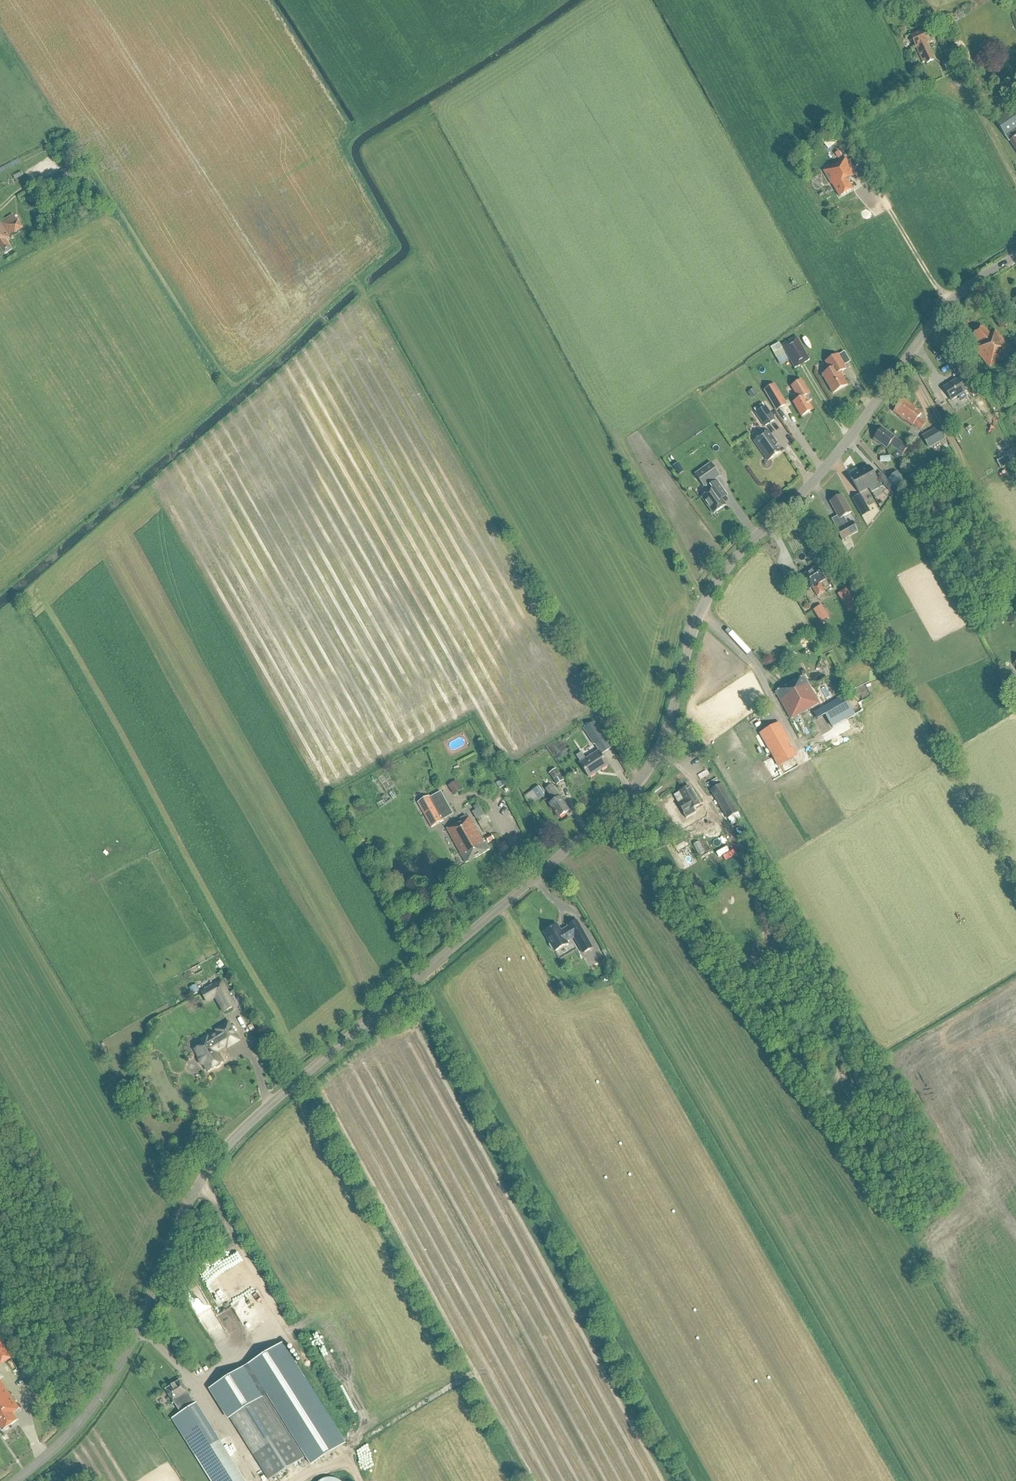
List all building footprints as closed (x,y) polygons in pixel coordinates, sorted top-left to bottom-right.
[(926,65),(934,61),(925,43),(930,41),(925,30),(910,37),(923,63),(925,62),(926,65)] [(942,52),(946,59),(948,59),(951,65),(950,66),(952,70),(959,66),(949,48),(942,52)] [(1014,107),(994,121),(1008,142),(1009,142),(1015,152),(1015,111),(1014,107)] [(854,175),(845,159),(824,172),(832,185),(833,185),(839,197),(852,189),(847,180),(854,175)] [(5,255),(12,250),(6,241),(23,230),(18,222),(13,216),(0,224),(0,248),(5,255)] [(990,368),(1011,350),(995,331),(990,336),(982,327),(972,336),(980,345),(974,350),(990,368)] [(810,361),(806,354),(796,338),(782,346),(792,363),(795,369),(810,361)] [(830,371),(822,376),(833,395),(848,387),(840,374),(847,370),(845,367),(851,363),(845,353),(838,356),(825,363),(826,365),(830,371)] [(956,366),(960,371),(966,367),(962,362),(956,366)] [(951,401),(968,390),(960,378),(943,389),(951,401)] [(801,381),(791,387),(798,400),(792,403),(801,418),(813,411),(808,402),(811,400),(808,395),(809,394),(801,381)] [(775,385),(774,386),(764,391),(777,412),(788,406),(775,385)] [(748,394),(751,399),(757,395),(754,390),(748,394)] [(981,398),(970,405),(974,411),(985,403),(981,398)] [(921,431),(926,424),(918,418),(922,413),(903,400),(893,413),(912,426),(913,425),(921,431)] [(766,407),(756,415),(765,428),(776,420),(766,407)] [(785,418),(779,421),(784,430),(790,427),(785,418)] [(945,439),(938,427),(921,436),(928,449),(945,439)] [(907,448),(901,443),(894,438),(895,438),(882,428),(874,440),(887,449),(890,445),(903,454),(907,448)] [(768,432),(754,442),(768,462),(780,453),(775,446),(777,445),(768,432)] [(1005,467),(1011,464),(1007,456),(1001,459),(1005,467)] [(687,458),(682,462),(688,471),(693,467),(687,458)] [(714,514),(726,506),(718,495),(723,491),(715,480),(720,476),(711,463),(695,475),(704,488),(705,487),(709,492),(702,498),(714,514)] [(879,482),(878,483),(869,467),(860,473),(868,488),(869,488),(872,494),(882,488),(879,482)] [(868,488),(860,473),(850,478),(859,494),(868,488)] [(897,474),(889,481),(897,490),(899,491),(907,484),(897,474)] [(897,490),(889,481),(883,487),(891,495),(897,490)] [(842,495),(830,502),(837,516),(831,520),(837,530),(836,531),(842,541),(858,533),(852,522),(848,524),(844,517),(852,513),(842,495)] [(870,513),(861,495),(852,500),(854,503),(861,516),(862,517),(870,513)] [(819,584),(825,580),(817,567),(802,577),(810,590),(812,588),(817,597),(825,592),(819,584)] [(858,607),(847,590),(838,595),(849,613),(858,607)] [(822,607),(829,619),(835,615),(827,603),(822,607)] [(819,607),(814,611),(821,623),(827,619),(819,607)] [(791,720),(819,704),(804,677),(775,693),(791,720)] [(825,716),(848,703),(844,696),(820,709),(825,716)] [(604,739),(594,722),(583,729),(594,746),(604,739)] [(777,729),(759,739),(767,754),(774,765),(792,755),(777,729)] [(580,764),(589,778),(608,766),(599,752),(586,760),(582,753),(577,757),(581,763),(580,764)] [(550,774),(555,782),(557,786),(564,781),(556,770),(550,774)] [(667,777),(675,780),(677,775),(669,772),(667,777)] [(462,790),(456,781),(448,786),(453,795),(462,790)] [(497,784),(500,789),(506,786),(503,781),(497,784)] [(741,817),(739,813),(721,785),(710,791),(720,807),(722,810),(719,812),(727,825),(741,817)] [(554,802),(549,805),(559,818),(569,811),(560,797),(551,786),(546,790),(554,802)] [(533,791),(539,799),(544,796),(538,787),(533,791)] [(696,814),(693,809),(700,805),(689,787),(679,793),(680,793),(674,796),(684,814),(683,815),(686,819),(696,814)] [(439,793),(419,804),(432,828),(443,823),(442,820),(452,815),(447,806),(446,807),(439,793)] [(464,817),(465,820),(447,830),(466,864),(490,851),(485,842),(483,843),(469,817),(467,818),(466,816),(464,817)] [(672,843),(678,853),(689,847),(683,837),(672,843)] [(557,925),(544,933),(550,943),(549,946),(552,950),(554,950),(555,952),(568,944),(567,942),(574,938),(583,954),(593,948),(577,921),(567,927),(568,928),(561,932),(557,925)] [(199,965),(202,971),(211,967),(208,961),(199,965)] [(237,1007),(222,981),(200,994),(207,1005),(215,1000),(223,1015),(237,1007)] [(204,1045),(195,1050),(199,1057),(199,1059),(199,1061),(201,1064),(203,1065),(205,1066),(209,1072),(215,1068),(217,1068),(221,1066),(221,1064),(223,1063),(218,1056),(216,1055),(218,1049),(225,1044),(228,1048),(239,1041),(228,1024),(217,1031),(219,1034),(209,1040),(208,1038),(202,1042),(204,1045)] [(257,1044),(265,1040),(260,1030),(252,1034),(257,1044)] [(237,1328),(248,1344),(282,1322),(271,1305),(275,1303),(270,1296),(264,1300),(263,1298),(272,1292),(267,1285),(241,1303),(245,1308),(247,1307),(249,1312),(242,1317),(246,1323),(237,1328)] [(304,1324),(317,1317),(314,1312),(302,1320),(304,1324)] [(11,1359),(0,1341),(0,1365),(0,1366),(11,1359)] [(212,1389),(269,1480),(305,1457),(310,1465),(343,1444),(282,1346),(212,1389)] [(13,1414),(20,1409),(0,1381),(0,1426),(3,1431),(4,1430),(6,1430),(9,1429),(9,1427),(17,1421),(13,1414)] [(188,1393),(180,1381),(166,1390),(173,1402),(180,1413),(172,1418),(196,1456),(220,1441),(197,1403),(195,1405),(187,1393),(188,1393)] [(220,1441),(196,1456),(211,1480),(244,1480),(220,1441)]
